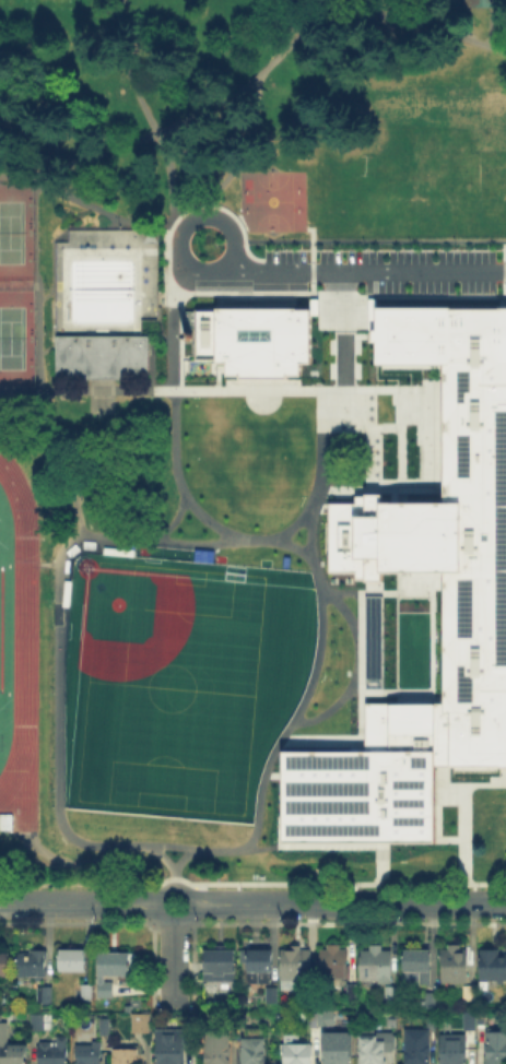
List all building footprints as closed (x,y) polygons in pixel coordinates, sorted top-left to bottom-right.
[(372,305),(505,305),(505,764),(432,764),(432,842),(280,842),(280,750),(357,750),(357,700),(440,700),(442,570),(377,570),(377,578),(356,578),(356,570),(330,570),(330,506),(356,506),(356,497),(378,497),(378,505),(442,505),(442,389),(442,365),(373,365),(373,343),(368,343),(368,327),(372,327),(372,305)] [(184,308),(212,308),(309,308),(309,363),(299,363),(299,375),(286,375),(286,379),(237,379),(237,375),(224,375),(224,363),(214,363),(214,358),(195,358),(195,345),(184,345),(184,308)] [(54,334),(139,334),(144,334),(144,376),(54,376),(54,334)] [(380,595),(363,595),(363,687),(380,687),(380,595)] [(461,942),(461,951),(470,951),(470,984),(442,984),(443,950),(449,951),(449,942),(461,942)] [(30,977),(19,977),(19,955),(30,955),(30,949),(48,949),(47,978),(30,977)] [(433,973),(433,983),(421,983),(421,973),(403,973),(403,949),(434,949),(433,973)] [(349,981),(321,981),(321,950),(349,951),(349,981)] [(11,977),(0,977),(0,951),(11,951),(11,977)] [(86,951),(85,972),(62,972),(62,951),(86,951)] [(205,976),(205,951),(235,951),(235,977),(205,976)] [(249,974),(249,951),(275,951),(274,974),(249,974)] [(283,981),(283,951),(313,951),(313,982),(283,981)] [(361,984),(361,951),(392,953),(392,984),(361,984)] [(482,951),(505,951),(505,982),(482,982),(482,951)] [(99,977),(101,954),(132,955),(132,977),(99,977)] [(95,996),(96,980),(111,980),(111,996),(95,996)] [(37,1003),(37,981),(55,981),(55,1003),(37,1003)] [(357,983),(357,998),(344,998),(344,983),(357,983)] [(470,984),(478,984),(478,1002),(461,1002),(462,984),(470,984)] [(73,1001),(74,985),(93,985),(93,1001),(73,1001)] [(266,1002),(266,988),(276,988),(276,1002),(266,1002)] [(399,1002),(390,1002),(390,990),(399,990),(399,1002)] [(422,990),(433,990),(433,1009),(422,1009),(422,990)] [(332,1012),(307,1011),(306,1025),(331,1026),(332,1012)] [(462,1012),(472,1012),(472,1026),(462,1026),(462,1012)] [(150,1030),(128,1030),(128,1013),(150,1013),(150,1030)] [(55,1014),(55,1025),(34,1025),(34,1014),(55,1014)] [(478,1027),(478,1016),(489,1016),(489,1027),(478,1027)] [(108,1017),(108,1032),(97,1032),(97,1017),(108,1017)] [(428,1029),(428,1018),(437,1018),(437,1029),(428,1029)] [(22,1042),(22,1063),(0,1063),(0,1019),(5,1019),(5,1042),(22,1042)] [(228,1028),(228,1063),(204,1063),(204,1062),(202,1062),(202,1049),(203,1049),(203,1040),(204,1037),(204,1028),(228,1028)] [(178,1061),(178,1063),(153,1063),(154,1031),(178,1031),(178,1047),(188,1047),(188,1061),(178,1061)] [(346,1031),(346,1063),(320,1063),(320,1031),(346,1031)] [(429,1032),(429,1063),(405,1063),(405,1032),(429,1032)] [(311,1042),(311,1063),(282,1063),(282,1033),(297,1033),(297,1042),(311,1042)] [(462,1033),(462,1063),(438,1063),(438,1033),(462,1033)] [(487,1033),(505,1034),(505,1063),(487,1063),(487,1033)] [(264,1036),(264,1063),(239,1063),(239,1036),(264,1036)] [(384,1037),(384,1063),(356,1063),(356,1037),(384,1037)] [(64,1041),(63,1063),(37,1063),(37,1041),(64,1041)] [(102,1042),(102,1063),(73,1063),(73,1042),(102,1042)] [(140,1047),(140,1063),(109,1063),(109,1047),(140,1047)]
